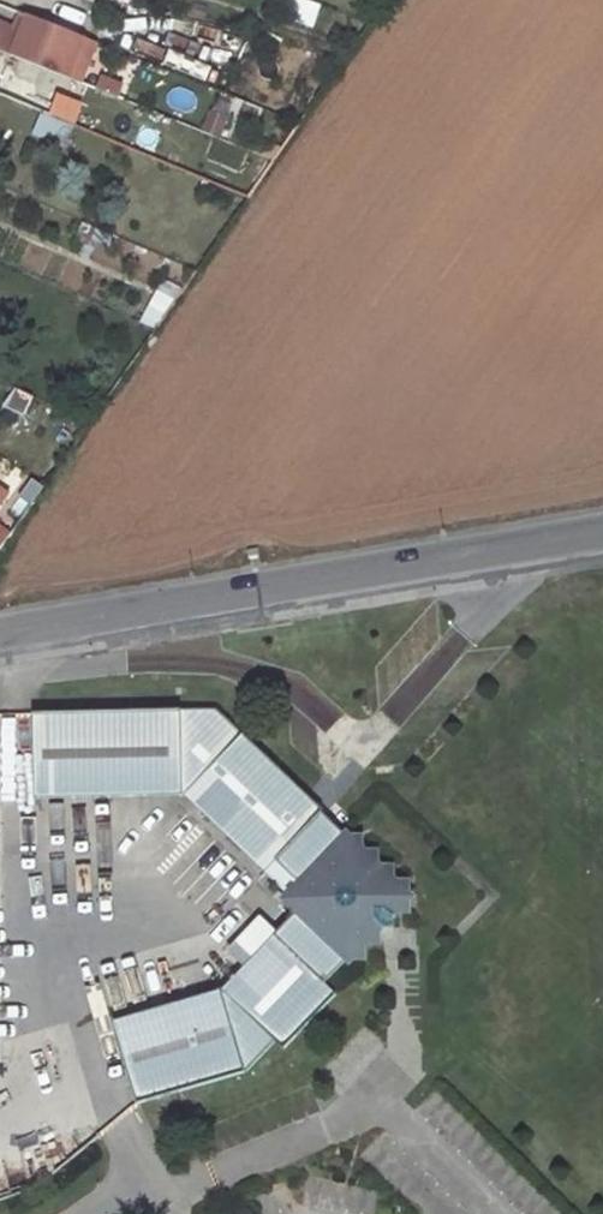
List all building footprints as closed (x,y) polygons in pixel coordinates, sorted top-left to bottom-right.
[(79,79),(95,39),(21,10),(11,34),(3,30),(6,23),(0,20),(0,48),(79,79)] [(0,81),(0,92),(52,114),(61,91),(6,67),(0,81)] [(61,91),(52,114),(71,122),(81,100),(61,91)] [(12,533),(0,526),(0,550),(12,533)] [(185,795),(267,873),(277,861),(299,881),(284,898),(297,912),(222,990),(115,1021),(139,1103),(247,1072),(276,1041),(284,1048),(337,994),(327,984),(349,961),(351,962),(413,896),(346,832),(344,834),(323,812),(324,810),(216,709),(35,712),(36,797),(185,795)]
